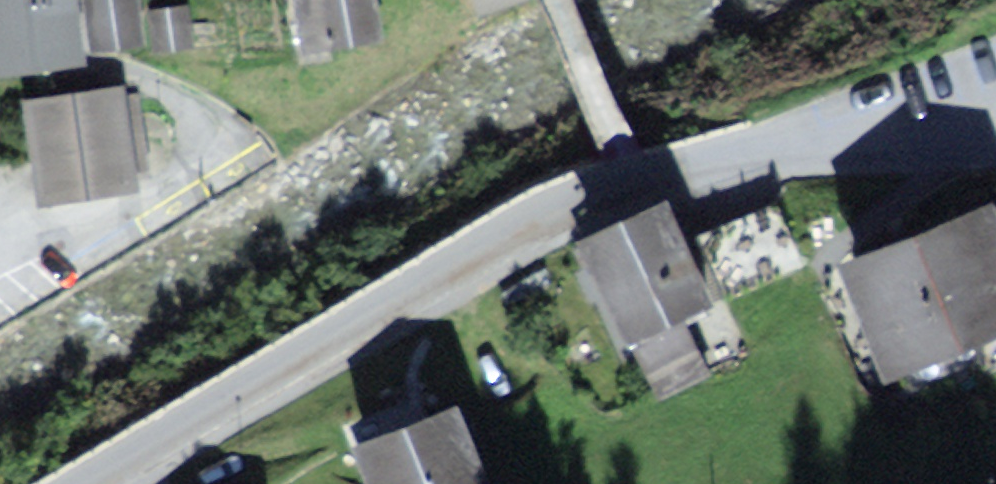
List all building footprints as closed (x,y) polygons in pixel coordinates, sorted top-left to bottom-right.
[(79,60),(72,0),(0,0),(0,70),(79,60)] [(128,0),(91,0),(97,42),(133,37),(128,0)] [(308,47),(383,33),(377,0),(299,0),(308,47)] [(180,5),(145,6),(147,45),(182,44),(180,5)] [(119,97),(33,108),(45,199),(132,187),(119,97)] [(711,301),(667,208),(581,249),(645,381),(686,362),(667,322),(711,301)] [(774,210),(709,237),(731,290),(796,263),(774,210)] [(967,219),(844,273),(888,373),(932,353),(940,371),(995,346),(995,226),(974,236),(967,219)] [(455,408),(343,454),(355,483),(486,483),(455,408)]
